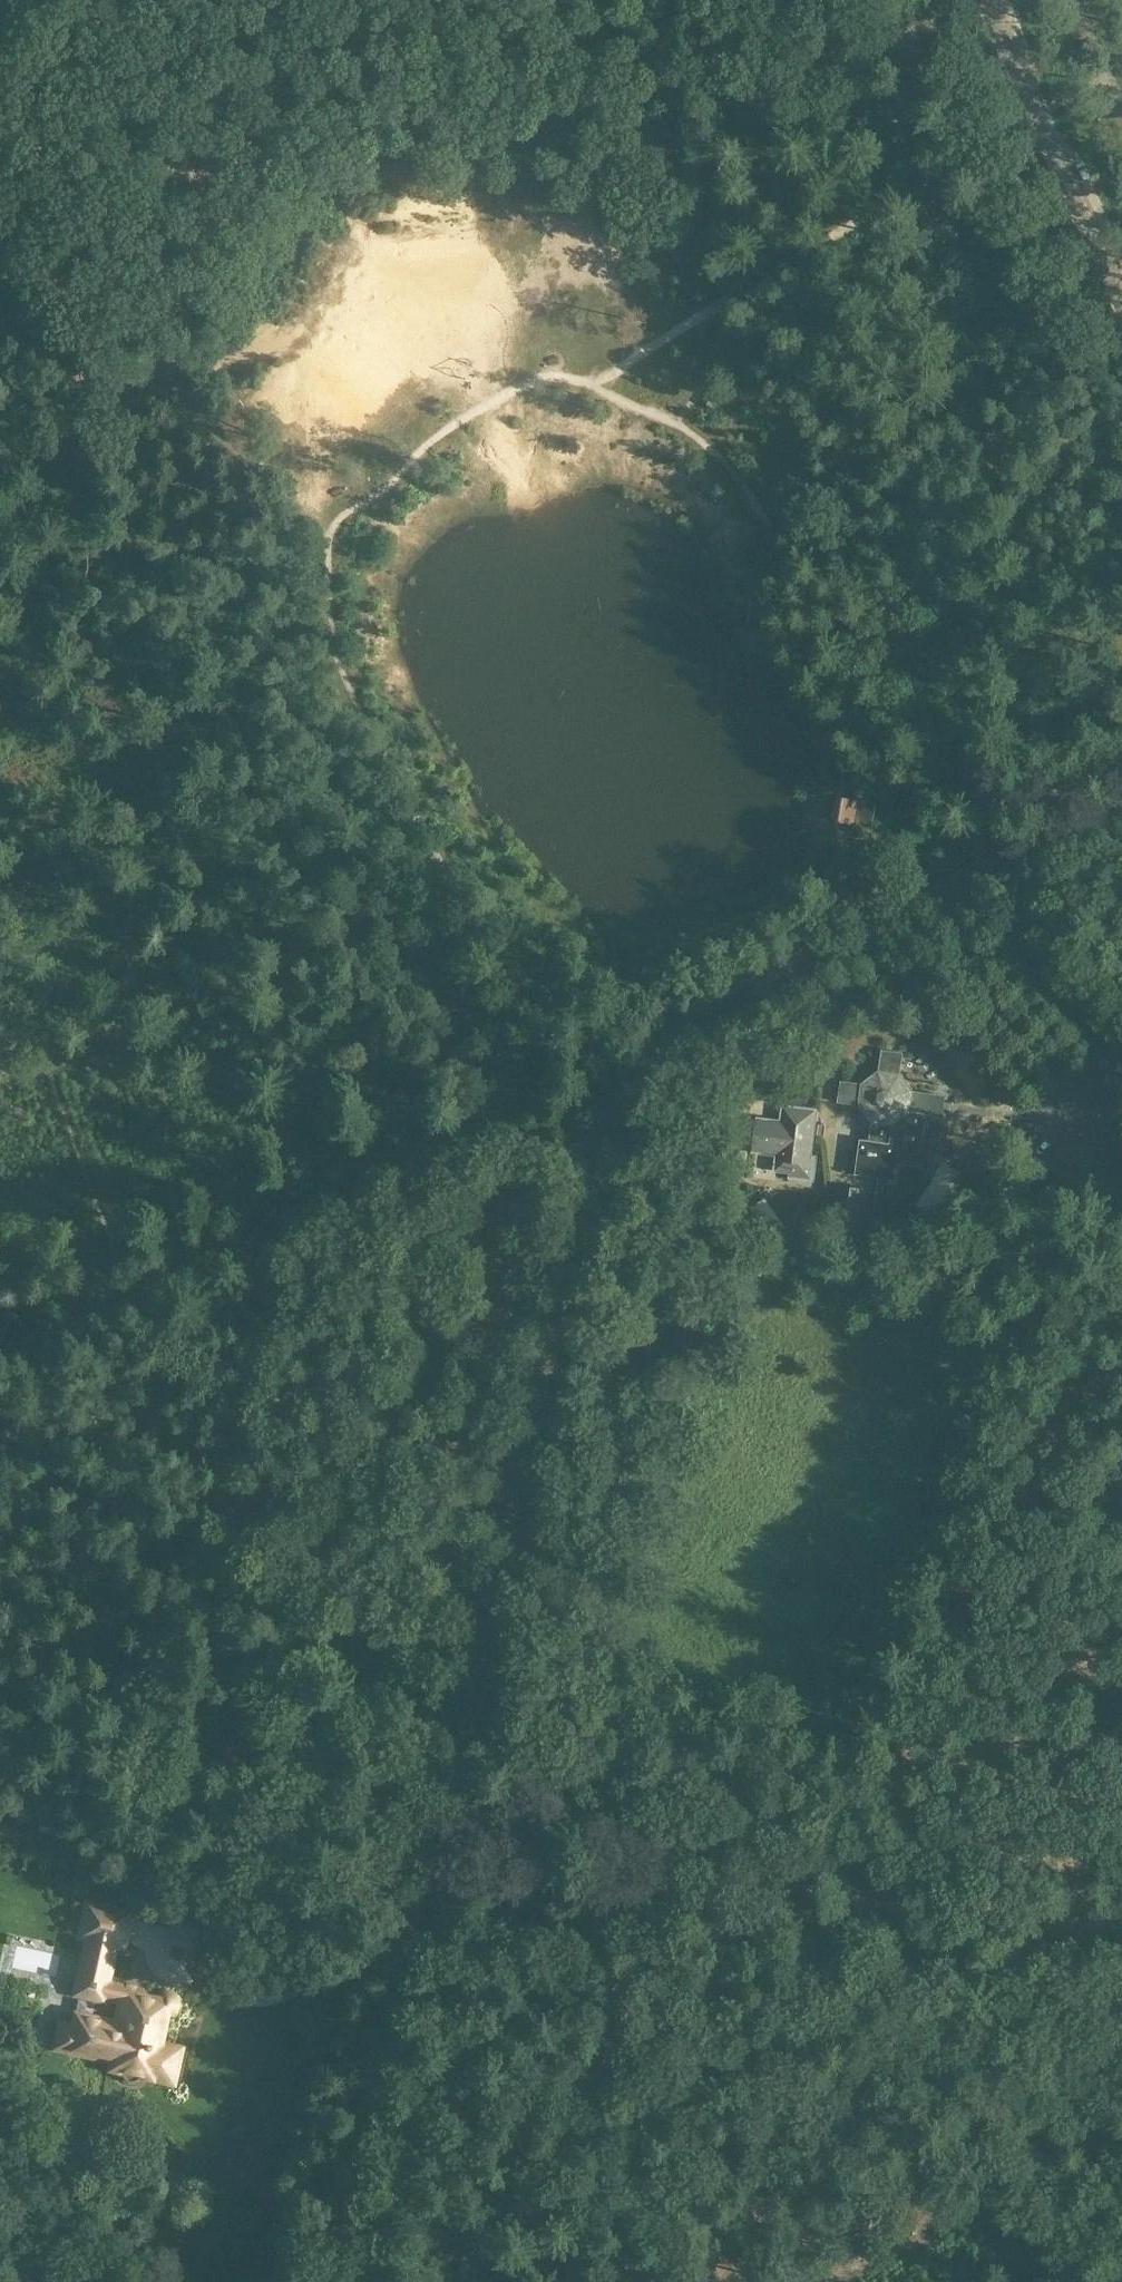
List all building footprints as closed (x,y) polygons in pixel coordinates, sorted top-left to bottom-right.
[(725,401),(714,395),(708,404),(719,411),(725,401)] [(840,822),(874,828),(878,803),(844,798),(840,822)] [(975,1049),(957,1060),(969,1079),(986,1067),(975,1049)] [(927,1114),(932,1115),(935,1094),(916,1091),(902,1073),(905,1054),(885,1051),(882,1070),(863,1085),(843,1082),(840,1103),(860,1106),(872,1122),(869,1140),(861,1139),(856,1174),(895,1180),(898,1163),(905,1164),(921,1150),(927,1114)] [(756,1151),(780,1154),(778,1171),(792,1172),(791,1178),(810,1180),(810,1175),(815,1175),(817,1158),(812,1158),(817,1111),(784,1107),(783,1122),(759,1119),(756,1151)] [(836,1226),(858,1229),(863,1190),(841,1187),(836,1226)] [(63,1823),(41,1818),(38,1832),(60,1836),(63,1823)] [(175,2087),(184,2046),(165,2042),(169,2017),(172,2016),(176,2013),(179,2008),(179,2003),(179,1998),(176,1994),(172,1991),(167,1990),(160,1991),(155,1994),(147,1992),(142,1986),(112,1980),(118,1949),(126,1950),(135,1909),(83,1898),(75,1939),(83,1941),(71,1997),(106,2004),(107,2001),(117,2003),(113,2017),(73,2010),(70,2021),(57,2018),(51,2051),(108,2063),(107,2071),(119,2074),(120,2076),(123,2080),(127,2083),(133,2083),(137,2082),(140,2080),(175,2087)]
